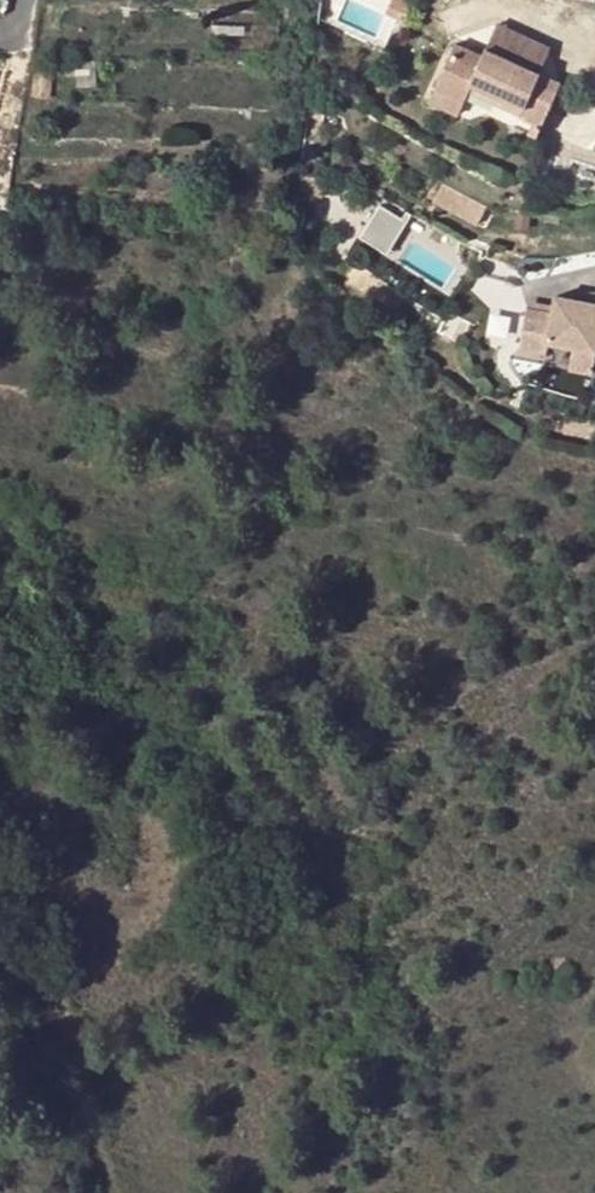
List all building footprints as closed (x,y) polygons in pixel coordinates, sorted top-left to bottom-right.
[(548,47),(495,25),(485,49),(497,54),(538,71),(548,47)] [(453,43),(434,89),(462,101),(469,88),(521,110),(519,114),(541,124),(550,104),(560,80),(538,71),(497,54),(491,65),(480,59),(482,54),(453,43)] [(485,49),(482,54),(480,59),(491,65),(497,54),(485,49)] [(55,71),(37,68),(35,97),(52,98),(55,71)] [(462,101),(434,89),(429,101),(456,113),(462,101)] [(528,310),(520,348),(546,353),(548,344),(573,349),(594,353),(594,307),(556,299),(553,316),(528,310)] [(573,349),(569,371),(592,377),(594,357),(594,353),(573,349)]
